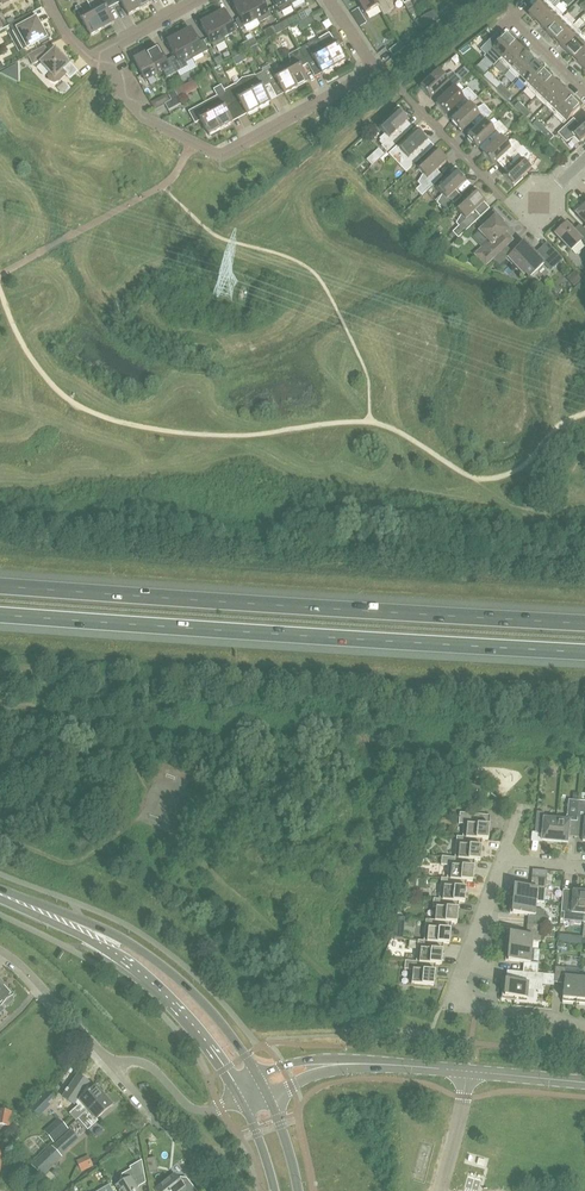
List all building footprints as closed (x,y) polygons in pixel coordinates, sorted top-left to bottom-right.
[(103,30),(114,24),(107,10),(114,6),(111,0),(96,0),(97,6),(91,10),(103,30)] [(140,10),(135,0),(111,0),(114,6),(121,2),(129,16),(140,10)] [(140,10),(152,3),(150,0),(135,0),(140,10)] [(257,20),(246,0),(245,0),(234,6),(245,26),(247,30),(250,31),(260,26),(257,20)] [(257,20),(259,24),(271,17),(268,14),(261,0),(246,0),(257,20)] [(278,8),(290,2),(289,0),(274,0),(278,8)] [(379,7),(375,0),(358,0),(366,14),(379,7)] [(379,7),(384,16),(391,12),(391,11),(394,9),(392,0),(375,0),(379,7)] [(554,7),(547,0),(532,0),(529,3),(534,8),(529,14),(538,24),(554,7)] [(91,36),(103,30),(91,10),(86,13),(79,6),(75,8),(91,36)] [(554,7),(538,24),(547,33),(564,16),(554,7)] [(352,13),(357,22),(364,18),(358,9),(352,13)] [(224,11),(212,18),(224,38),(235,32),(224,11)] [(308,18),(305,12),(304,11),(297,15),(301,22),(308,18)] [(43,31),(36,19),(32,21),(28,15),(10,25),(13,32),(17,29),(28,48),(40,41),(41,43),(49,39),(45,30),(43,31)] [(308,18),(301,22),(298,23),(302,30),(315,23),(311,16),(308,18)] [(547,33),(557,42),(573,25),(564,16),(547,33)] [(225,42),(224,38),(212,18),(201,24),(214,48),(225,42)] [(287,20),(280,24),(284,31),(291,27),(287,20)] [(284,31),(280,24),(274,27),(277,34),(284,31)] [(573,25),(557,42),(566,51),(582,34),(573,25)] [(178,33),(179,36),(192,60),(209,51),(203,40),(198,43),(191,30),(189,31),(187,28),(178,33)] [(192,60),(179,36),(178,33),(168,38),(170,41),(168,42),(175,56),(170,59),(177,72),(188,67),(186,63),(192,60)] [(326,35),(318,39),(334,68),(346,62),(334,41),(329,33),(326,35)] [(584,49),(584,37),(582,34),(566,51),(575,60),(584,49)] [(499,61),(515,45),(506,35),(500,41),(495,36),(481,50),(486,55),(490,52),(499,61)] [(254,38),(247,42),(251,49),(258,45),(254,38)] [(322,74),(334,68),(318,39),(299,49),(308,65),(315,61),(322,74)] [(251,49),(247,42),(240,46),(244,52),(251,49)] [(401,42),(389,51),(394,57),(406,48),(401,42)] [(508,70),(525,54),(515,45),(499,61),(508,70)] [(250,49),(253,55),(259,51),(256,46),(250,49)] [(45,47),(28,56),(33,65),(42,60),(43,62),(42,63),(51,73),(49,75),(49,77),(49,79),(50,81),(52,83),(55,83),(57,83),(59,81),(66,75),(70,79),(78,72),(70,63),(69,65),(68,64),(61,56),(63,55),(59,51),(57,52),(55,50),(50,55),(48,53),(45,47)] [(158,48),(146,54),(157,74),(163,71),(167,78),(177,72),(170,59),(165,61),(158,48)] [(285,68),(296,89),(308,82),(301,69),(308,65),(299,49),(289,55),(291,65),(285,68)] [(575,60),(584,69),(584,68),(584,49),(575,60)] [(145,81),(157,74),(146,54),(134,60),(145,81)] [(534,63),(525,54),(508,70),(517,79),(534,63)] [(214,60),(218,67),(225,63),(221,56),(214,60)] [(527,88),(543,72),(534,63),(517,79),(527,88)] [(285,95),(296,89),(285,68),(274,74),(269,66),(262,70),(263,72),(270,85),(277,81),(285,95)] [(431,99),(440,90),(443,87),(449,93),(462,81),(453,72),(444,77),(439,71),(429,81),(428,80),(420,87),(431,99)] [(263,89),(270,85),(263,72),(256,76),(242,79),(259,109),(270,103),(263,89)] [(488,72),(484,77),(493,86),(497,81),(488,72)] [(527,88),(536,97),(552,81),(543,72),(527,88)] [(224,90),(225,93),(232,106),(240,102),(247,116),(259,109),(242,79),(235,85),(224,90)] [(459,104),(464,110),(477,98),(468,88),(460,93),(455,88),(462,81),(449,93),(438,104),(437,103),(436,104),(446,115),(459,104)] [(507,90),(497,81),(493,86),(502,95),(507,90)] [(552,81),(536,97),(545,106),(561,90),(552,81)] [(225,93),(224,90),(221,85),(214,90),(217,97),(208,102),(207,101),(206,101),(221,130),(233,123),(225,110),(232,106),(225,93)] [(171,101),(178,97),(175,90),(168,94),(171,101)] [(513,96),(507,90),(502,95),(508,101),(513,96)] [(554,115),(570,99),(561,90),(545,106),(554,115)] [(178,97),(171,101),(165,104),(169,111),(182,104),(178,97)] [(474,120),(480,126),(493,114),(484,105),(475,110),(470,104),(477,98),(464,110),(453,120),(453,119),(451,120),(462,132),(474,120)] [(158,99),(151,103),(155,109),(161,106),(158,99)] [(570,99),(554,115),(564,125),(580,108),(570,99)] [(200,106),(203,113),(198,115),(209,136),(221,130),(206,101),(205,102),(206,103),(200,106)] [(519,102),(515,107),(521,113),(525,108),(519,102)] [(387,152),(402,138),(397,132),(408,122),(408,121),(410,119),(398,107),(391,114),(393,116),(379,128),(385,134),(380,143),(382,145),(381,146),(387,152)] [(525,108),(521,113),(527,119),(531,114),(525,108)] [(496,143),(508,131),(500,122),(491,126),(486,121),(493,115),(493,114),(480,126),(469,137),(468,136),(467,137),(478,148),(490,137),(496,143)] [(578,125),(576,127),(571,122),(558,134),(566,142),(575,138),(580,143),(584,138),(584,118),(578,125)] [(508,119),(503,124),(508,130),(514,124),(508,119)] [(533,125),(539,131),(543,126),(537,121),(533,125)] [(539,131),(545,137),(550,141),(554,137),(543,126),(539,131)] [(389,154),(401,167),(406,173),(421,159),(416,153),(427,142),(429,140),(417,127),(410,134),(412,136),(398,148),(396,146),(389,154)] [(508,131),(496,143),(484,153),(484,152),(483,153),(493,165),(505,153),(510,159),(523,147),(515,138),(506,143),(502,138),(508,131)] [(523,147),(510,159),(515,164),(503,175),(514,187),(522,180),(521,178),(531,169),(526,164),(531,155),(523,147)] [(422,196),(440,179),(435,173),(446,162),(448,160),(436,148),(429,154),(431,156),(417,168),(423,175),(418,183),(421,186),(416,190),(422,196)] [(379,149),(375,153),(380,159),(384,155),(379,149)] [(454,193),(456,191),(465,182),(467,180),(456,168),(448,175),(450,176),(436,189),(442,195),(437,203),(440,206),(439,207),(445,213),(460,199),(454,193)] [(458,238),(479,219),(473,213),(484,203),(484,202),(486,200),(475,188),(467,195),(469,197),(456,209),(461,215),(456,224),(459,227),(453,232),(458,238)] [(577,212),(578,213),(577,214),(584,223),(584,204),(577,212)] [(508,231),(507,230),(501,224),(504,222),(494,211),(481,224),(484,228),(474,238),(482,247),(474,255),(485,267),(510,244),(502,236),(508,231)] [(567,224),(555,234),(571,251),(582,241),(584,244),(584,230),(583,228),(578,233),(576,233),(567,224)] [(524,243),(508,258),(524,275),(526,273),(530,277),(544,264),(551,272),(564,260),(550,246),(538,257),(524,243)] [(574,271),(568,277),(576,286),(582,280),(574,271)] [(466,793),(478,797),(481,788),(470,784),(466,793)] [(565,817),(557,817),(555,842),(568,843),(568,840),(570,840),(570,837),(576,837),(578,818),(579,801),(569,800),(567,815),(565,817)] [(540,837),(542,837),(542,840),(555,842),(557,817),(549,816),(546,818),(544,818),(545,812),(537,812),(535,834),(540,834),(540,837)] [(457,836),(457,837),(488,840),(491,816),(460,813),(459,824),(464,824),(463,837),(457,836)] [(578,818),(576,837),(576,834),(583,835),(583,841),(584,841),(584,819),(578,818)] [(488,840),(457,837),(455,858),(449,857),(449,858),(481,861),(483,840),(488,840)] [(442,878),(473,881),(475,860),(481,861),(449,858),(442,857),(441,865),(448,866),(447,879),(442,878)] [(533,869),(532,877),(547,879),(547,871),(533,869)] [(511,899),(536,902),(537,888),(546,889),(547,879),(532,877),(531,887),(512,885),(511,899)] [(473,882),(473,881),(442,878),(440,899),(434,899),(465,902),(467,881),(473,882)] [(415,897),(416,889),(408,888),(405,896),(415,897)] [(574,891),(573,893),(573,897),(566,896),(564,912),(574,913),(573,921),(584,922),(584,917),(584,911),(584,892),(574,891)] [(465,903),(465,902),(434,899),(433,907),(438,908),(437,921),(426,920),(457,923),(459,902),(465,903)] [(528,915),(527,925),(548,926),(549,917),(543,916),(544,910),(536,909),(536,902),(511,899),(510,913),(528,915)] [(457,923),(426,920),(424,941),(418,941),(450,944),(452,923),(457,923)] [(548,927),(548,926),(527,925),(526,935),(508,933),(507,947),(532,949),(533,941),(541,942),(542,926),(548,927)] [(450,944),(418,941),(416,962),(406,961),(442,965),(444,944),(450,944)] [(531,963),(532,949),(507,947),(505,961),(524,962),(523,972),(544,974),(538,973),(539,964),(531,963)] [(442,965),(406,961),(405,969),(413,970),(412,984),(434,986),(436,964),(442,965)] [(572,969),(566,968),(556,967),(554,982),(564,983),(562,1002),(576,1003),(579,978),(571,977),(572,969)] [(544,974),(523,972),(522,982),(503,980),(502,999),(515,1000),(515,997),(527,998),(528,990),(542,991),(544,974)] [(579,978),(576,1003),(584,1004),(584,978),(579,978)] [(0,991),(0,1014),(5,1010),(2,1006),(4,1004),(6,1006),(8,1006),(13,1001),(14,999),(12,997),(13,996),(4,987),(0,991)] [(74,1114),(79,1119),(104,1096),(96,1088),(80,1101),(84,1105),(74,1114)] [(41,1098),(42,1099),(49,1105),(54,1099),(46,1092),(41,1098)] [(104,1096),(79,1119),(88,1129),(98,1120),(97,1119),(112,1106),(104,1096)] [(0,1110),(0,1125),(10,1127),(13,1112),(0,1110)] [(59,1120),(46,1132),(54,1141),(67,1129),(59,1120)] [(71,1129),(56,1142),(57,1144),(63,1151),(66,1153),(80,1140),(71,1129)] [(55,1148),(36,1166),(40,1171),(44,1175),(63,1156),(55,1148)] [(155,1158),(147,1159),(149,1173),(158,1171),(155,1158)] [(146,1180),(142,1160),(130,1167),(131,1169),(122,1175),(120,1183),(116,1185),(119,1190),(139,1190),(137,1188),(138,1185),(146,1180)] [(187,1178),(178,1177),(175,1174),(155,1190),(156,1190),(197,1190),(187,1178)] [(208,1174),(201,1180),(206,1186),(213,1180),(208,1174)] [(212,1186),(214,1190),(224,1190),(220,1182),(212,1186)]
